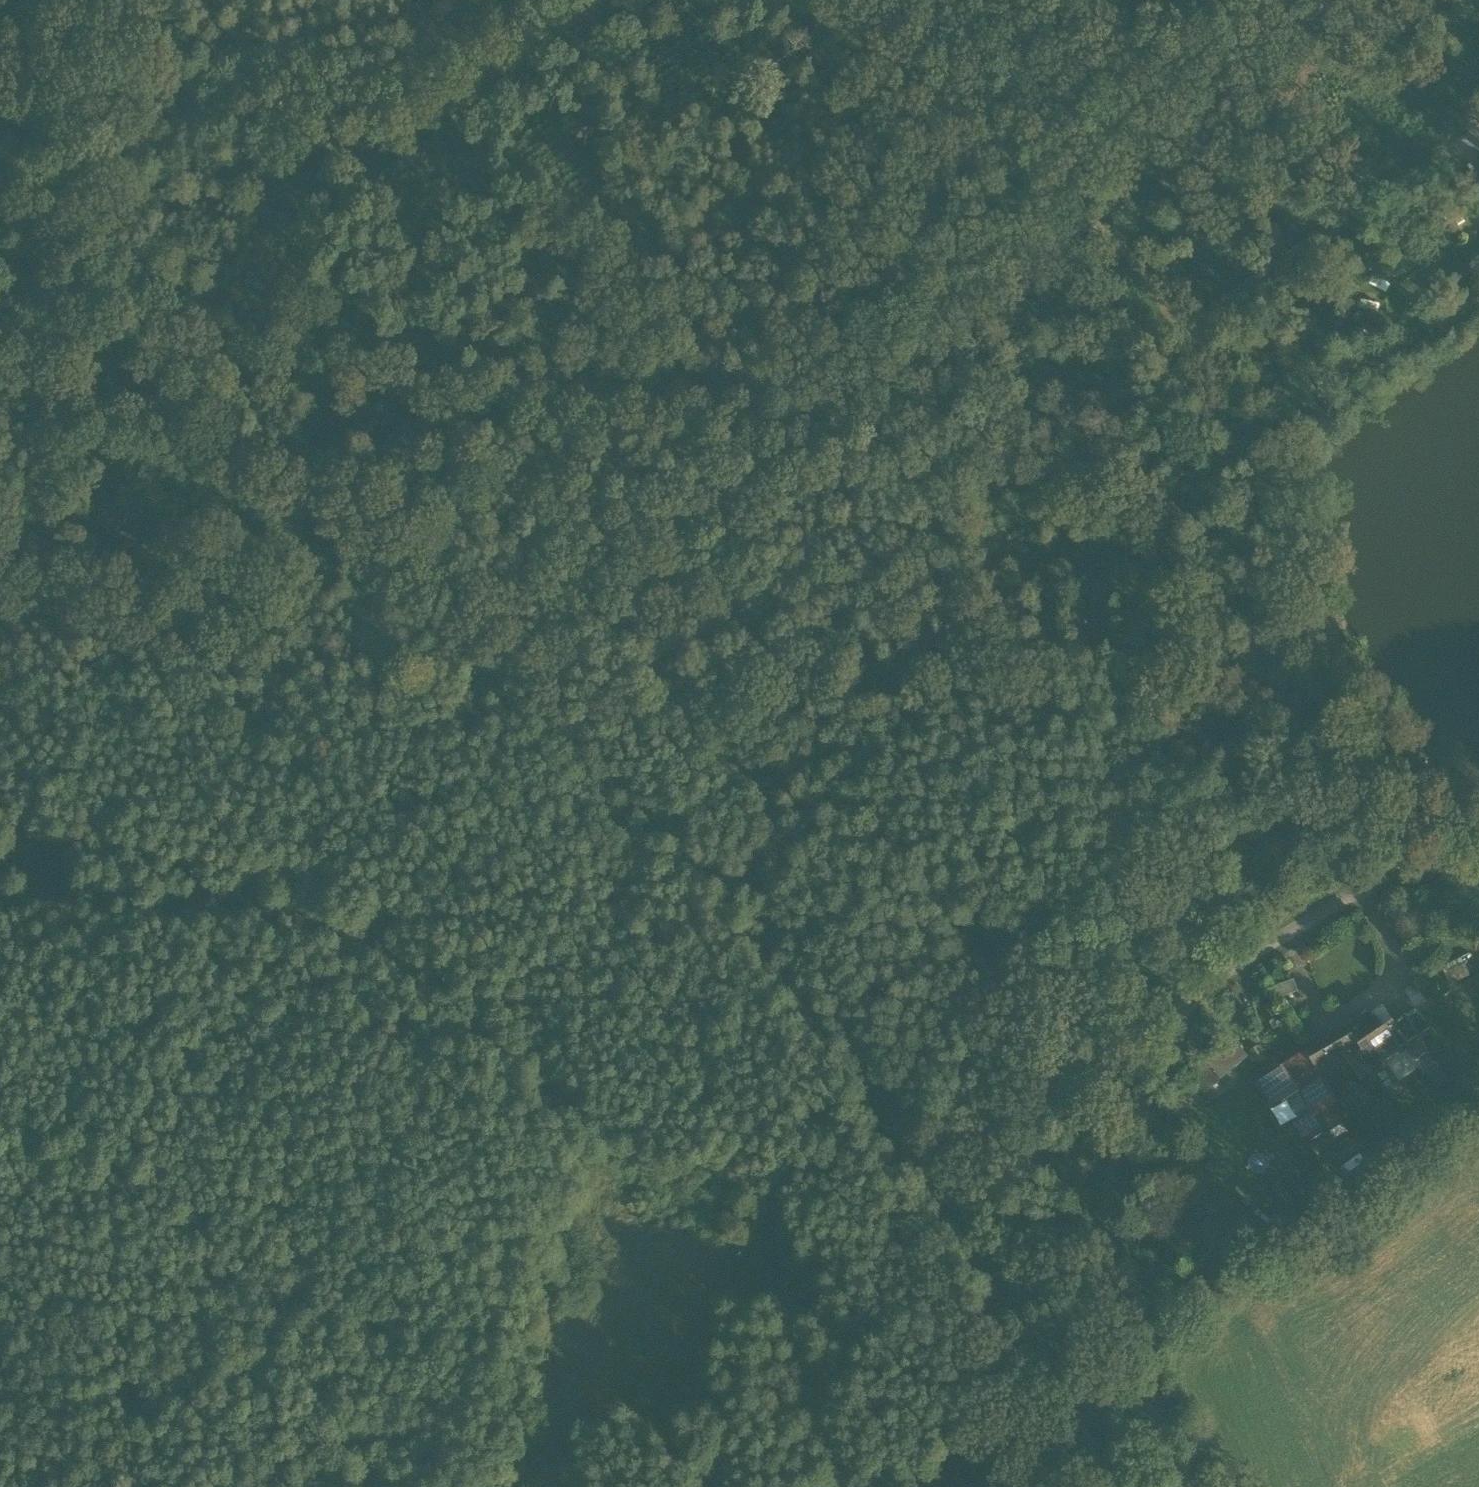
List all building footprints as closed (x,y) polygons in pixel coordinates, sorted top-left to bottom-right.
[(1463,958),(1441,967),(1449,985),(1470,976),(1463,958)] [(1298,992),(1293,980),(1275,986),(1279,998),(1298,992)] [(1415,985),(1404,991),(1416,1009),(1426,1002),(1415,985)] [(1382,1006),(1371,1013),(1383,1030),(1392,1024),(1394,1023),(1382,1006)] [(1429,1028),(1416,1009),(1406,1015),(1420,1035),(1429,1028)] [(1371,1013),(1348,1029),(1362,1054),(1350,1061),(1356,1070),(1366,1064),(1372,1072),(1386,1063),(1406,1049),(1408,1048),(1392,1024),(1383,1030),(1371,1013)] [(1419,1068),(1423,1073),(1426,1071),(1438,1064),(1420,1035),(1406,1015),(1394,1023),(1392,1024),(1408,1048),(1406,1049),(1419,1068)] [(1322,1076),(1350,1061),(1362,1054),(1348,1029),(1306,1053),(1321,1077),(1322,1076)] [(1232,1035),(1202,1058),(1219,1080),(1249,1057),(1232,1035)] [(1399,1082),(1419,1068),(1406,1049),(1386,1063),(1399,1082)] [(1297,1092),(1309,1112),(1313,1119),(1338,1104),(1338,1103),(1322,1076),(1321,1077),(1306,1053),(1306,1052),(1281,1067),(1297,1092)] [(1219,1083),(1204,1064),(1190,1074),(1205,1094),(1219,1083)] [(1450,1081),(1438,1064),(1426,1071),(1438,1089),(1450,1081)] [(1283,1101),(1297,1092),(1281,1067),(1258,1082),(1268,1099),(1277,1094),(1282,1102),(1283,1101)] [(1283,1101),(1294,1121),(1299,1118),(1309,1112),(1297,1092),(1283,1101)] [(1274,1107),(1282,1102),(1277,1094),(1268,1099),(1274,1107)] [(1346,1117),(1338,1104),(1313,1119),(1309,1112),(1299,1118),(1312,1140),(1323,1133),(1346,1118),(1346,1117)] [(1312,1140),(1299,1118),(1294,1121),(1307,1142),(1312,1140)]
